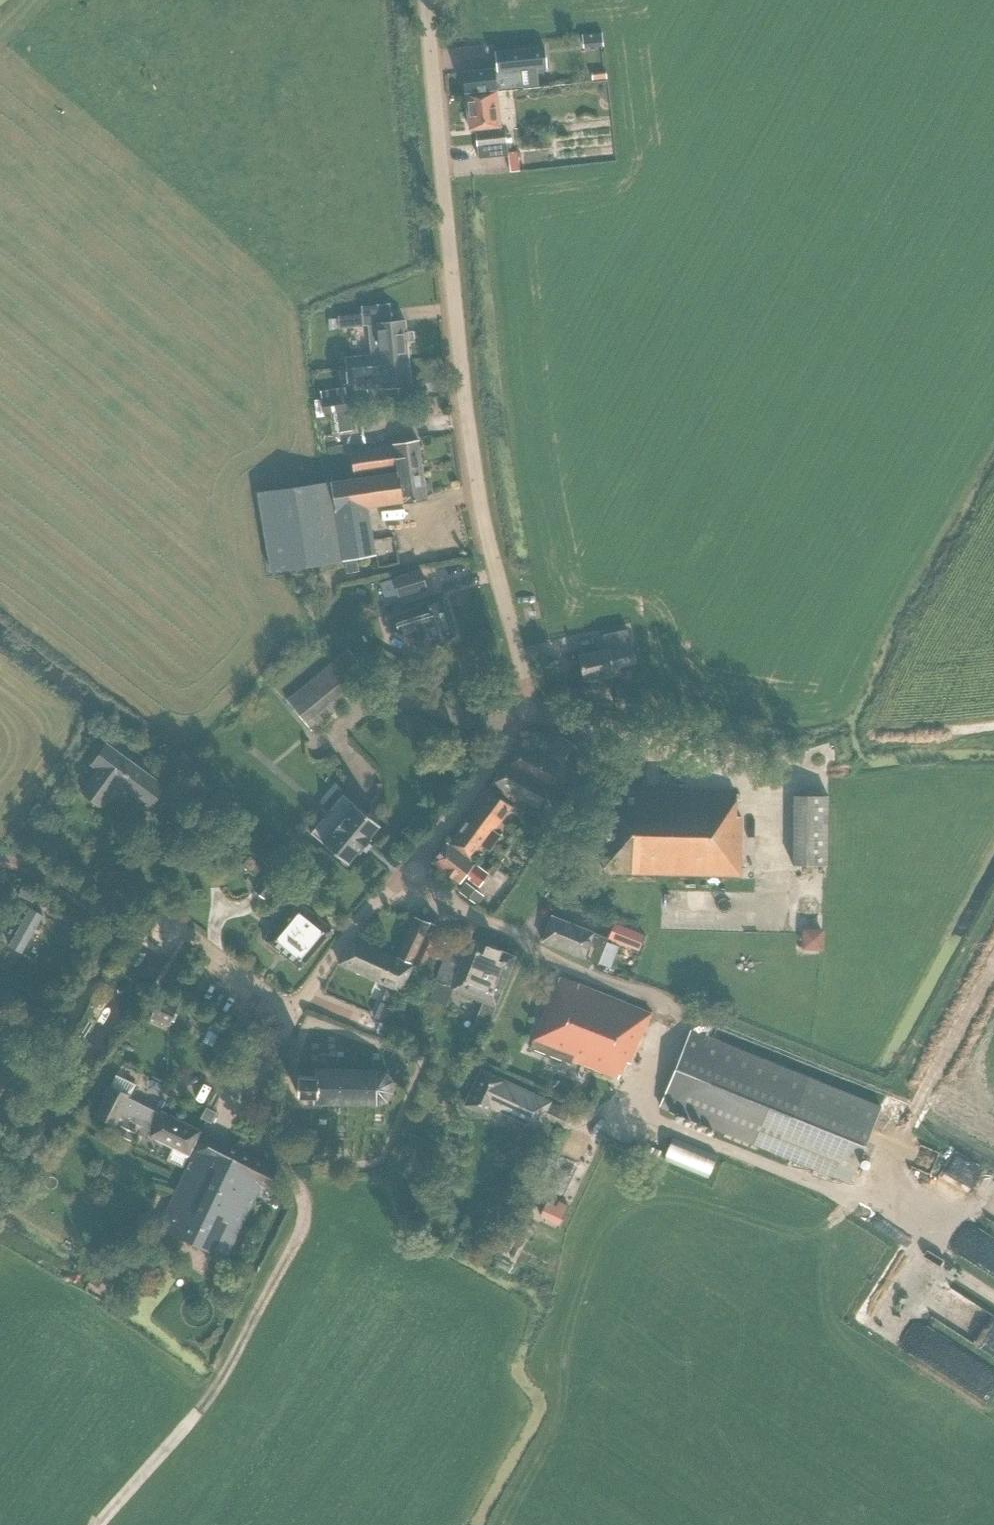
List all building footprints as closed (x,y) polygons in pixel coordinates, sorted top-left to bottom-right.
[(603,34),(585,34),(585,45),(603,45),(603,34)] [(521,69),(547,66),(545,46),(496,52),(499,78),(496,78),(495,69),(463,72),(466,93),(509,88),(523,87),(521,69)] [(466,95),(470,130),(501,127),(497,91),(466,95)] [(508,156),(509,163),(511,172),(519,171),(517,153),(508,154),(505,131),(475,135),(478,159),(508,156)] [(339,317),(339,329),(363,326),(362,314),(339,317)] [(409,359),(405,321),(377,324),(368,325),(370,341),(371,354),(345,357),(346,368),(352,367),(351,365),(409,359)] [(366,383),(366,390),(384,388),(411,386),(409,359),(351,365),(352,367),(354,384),(366,383)] [(329,415),(348,412),(354,411),(351,394),(322,399),(323,416),(329,415)] [(348,412),(329,415),(331,434),(351,431),(348,412)] [(342,559),(373,555),(366,508),(402,503),(427,499),(418,441),(349,451),(353,479),(331,482),(342,559)] [(271,573),(340,562),(328,481),(258,492),(271,573)] [(358,560),(345,562),(347,574),(360,572),(358,560)] [(394,579),(400,598),(427,589),(421,570),(394,579)] [(430,644),(454,637),(443,601),(402,614),(399,606),(392,609),(400,635),(412,631),(417,648),(430,644)] [(628,629),(604,635),(607,649),(579,655),(585,681),(615,674),(612,660),(634,655),(628,629)] [(345,648),(286,699),(313,730),(372,679),(345,648)] [(641,707),(640,688),(616,688),(615,707),(641,707)] [(509,765),(549,787),(560,767),(559,766),(561,762),(562,762),(572,743),(560,737),(548,760),(520,745),(509,765)] [(99,771),(82,794),(101,808),(118,785),(150,809),(165,789),(107,746),(92,766),(99,771)] [(549,787),(509,765),(506,764),(492,784),(493,784),(509,793),(536,807),(537,808),(549,787)] [(500,835),(492,829),(510,806),(503,801),(509,793),(493,784),(489,790),(488,789),(463,823),(464,825),(451,842),(470,856),(479,844),(488,851),(500,835)] [(737,794),(606,791),(604,873),(740,876),(741,817),(736,817),(737,794)] [(311,834),(348,864),(359,851),(361,853),(371,841),(369,839),(380,826),(343,795),(311,834)] [(829,796),(793,796),(792,864),(828,865),(829,796)] [(537,808),(536,807),(531,815),(539,819),(543,811),(537,808)] [(489,875),(475,864),(447,844),(433,863),(460,883),(469,872),(472,875),(471,876),(482,884),(489,875)] [(249,856),(242,865),(259,879),(266,870),(249,856)] [(265,899),(272,890),(286,901),(295,889),(270,869),(254,889),(265,899)] [(477,904),(483,895),(466,884),(460,893),(477,904)] [(266,941),(300,969),(332,929),(299,902),(266,941)] [(413,965),(431,923),(414,916),(397,958),(355,940),(339,964),(401,991),(413,965)] [(552,916),(542,941),(599,963),(608,937),(552,916)] [(443,928),(431,923),(413,965),(424,970),(443,928)] [(615,924),(609,939),(639,949),(644,935),(615,924)] [(825,929),(804,928),(802,950),(823,951),(825,929)] [(458,946),(462,936),(453,933),(449,942),(458,946)] [(453,989),(484,1001),(476,1022),(488,1027),(515,957),(472,940),(453,989)] [(571,1064),(573,1060),(619,1078),(625,1063),(627,1063),(631,1065),(651,1014),(560,978),(557,983),(556,982),(530,1048),(571,1064)] [(167,1027),(179,1003),(162,994),(150,1018),(167,1027)] [(363,1014),(357,1030),(380,1039),(386,1023),(393,1009),(381,1002),(374,1018),(363,1014)] [(691,1031),(660,1108),(849,1183),(879,1105),(691,1031)] [(314,1095),(314,1103),(377,1105),(387,1102),(392,1093),(392,1082),(386,1073),(376,1070),(315,1069),(315,1077),(298,1077),(297,1095),(314,1095)] [(542,1120),(561,1128),(569,1111),(550,1103),(482,1070),(465,1105),(488,1116),(492,1108),(537,1130),(542,1120)] [(9,1080),(0,1074),(0,1093),(9,1080)] [(167,1160),(182,1167),(187,1157),(191,1159),(204,1132),(162,1111),(161,1114),(129,1098),(136,1085),(116,1074),(110,1085),(95,1116),(116,1127),(122,1113),(153,1129),(149,1138),(172,1149),(167,1160)] [(217,1113),(207,1107),(201,1117),(207,1121),(211,1123),(217,1113)] [(135,1133),(121,1126),(117,1133),(117,1134),(131,1140),(135,1133)] [(257,1187),(259,1183),(270,1188),(278,1169),(204,1132),(191,1159),(157,1227),(226,1259),(260,1188),(257,1187)] [(674,1134),(664,1159),(711,1177),(721,1152),(674,1134)] [(565,1222),(571,1206),(557,1201),(551,1217),(565,1222)] [(986,1308),(979,1321),(993,1329),(993,1312),(986,1308)] [(989,1344),(983,1341),(977,1353),(993,1362),(993,1334),(989,1344)] [(993,1404),(993,1373),(981,1398),(993,1404)]
